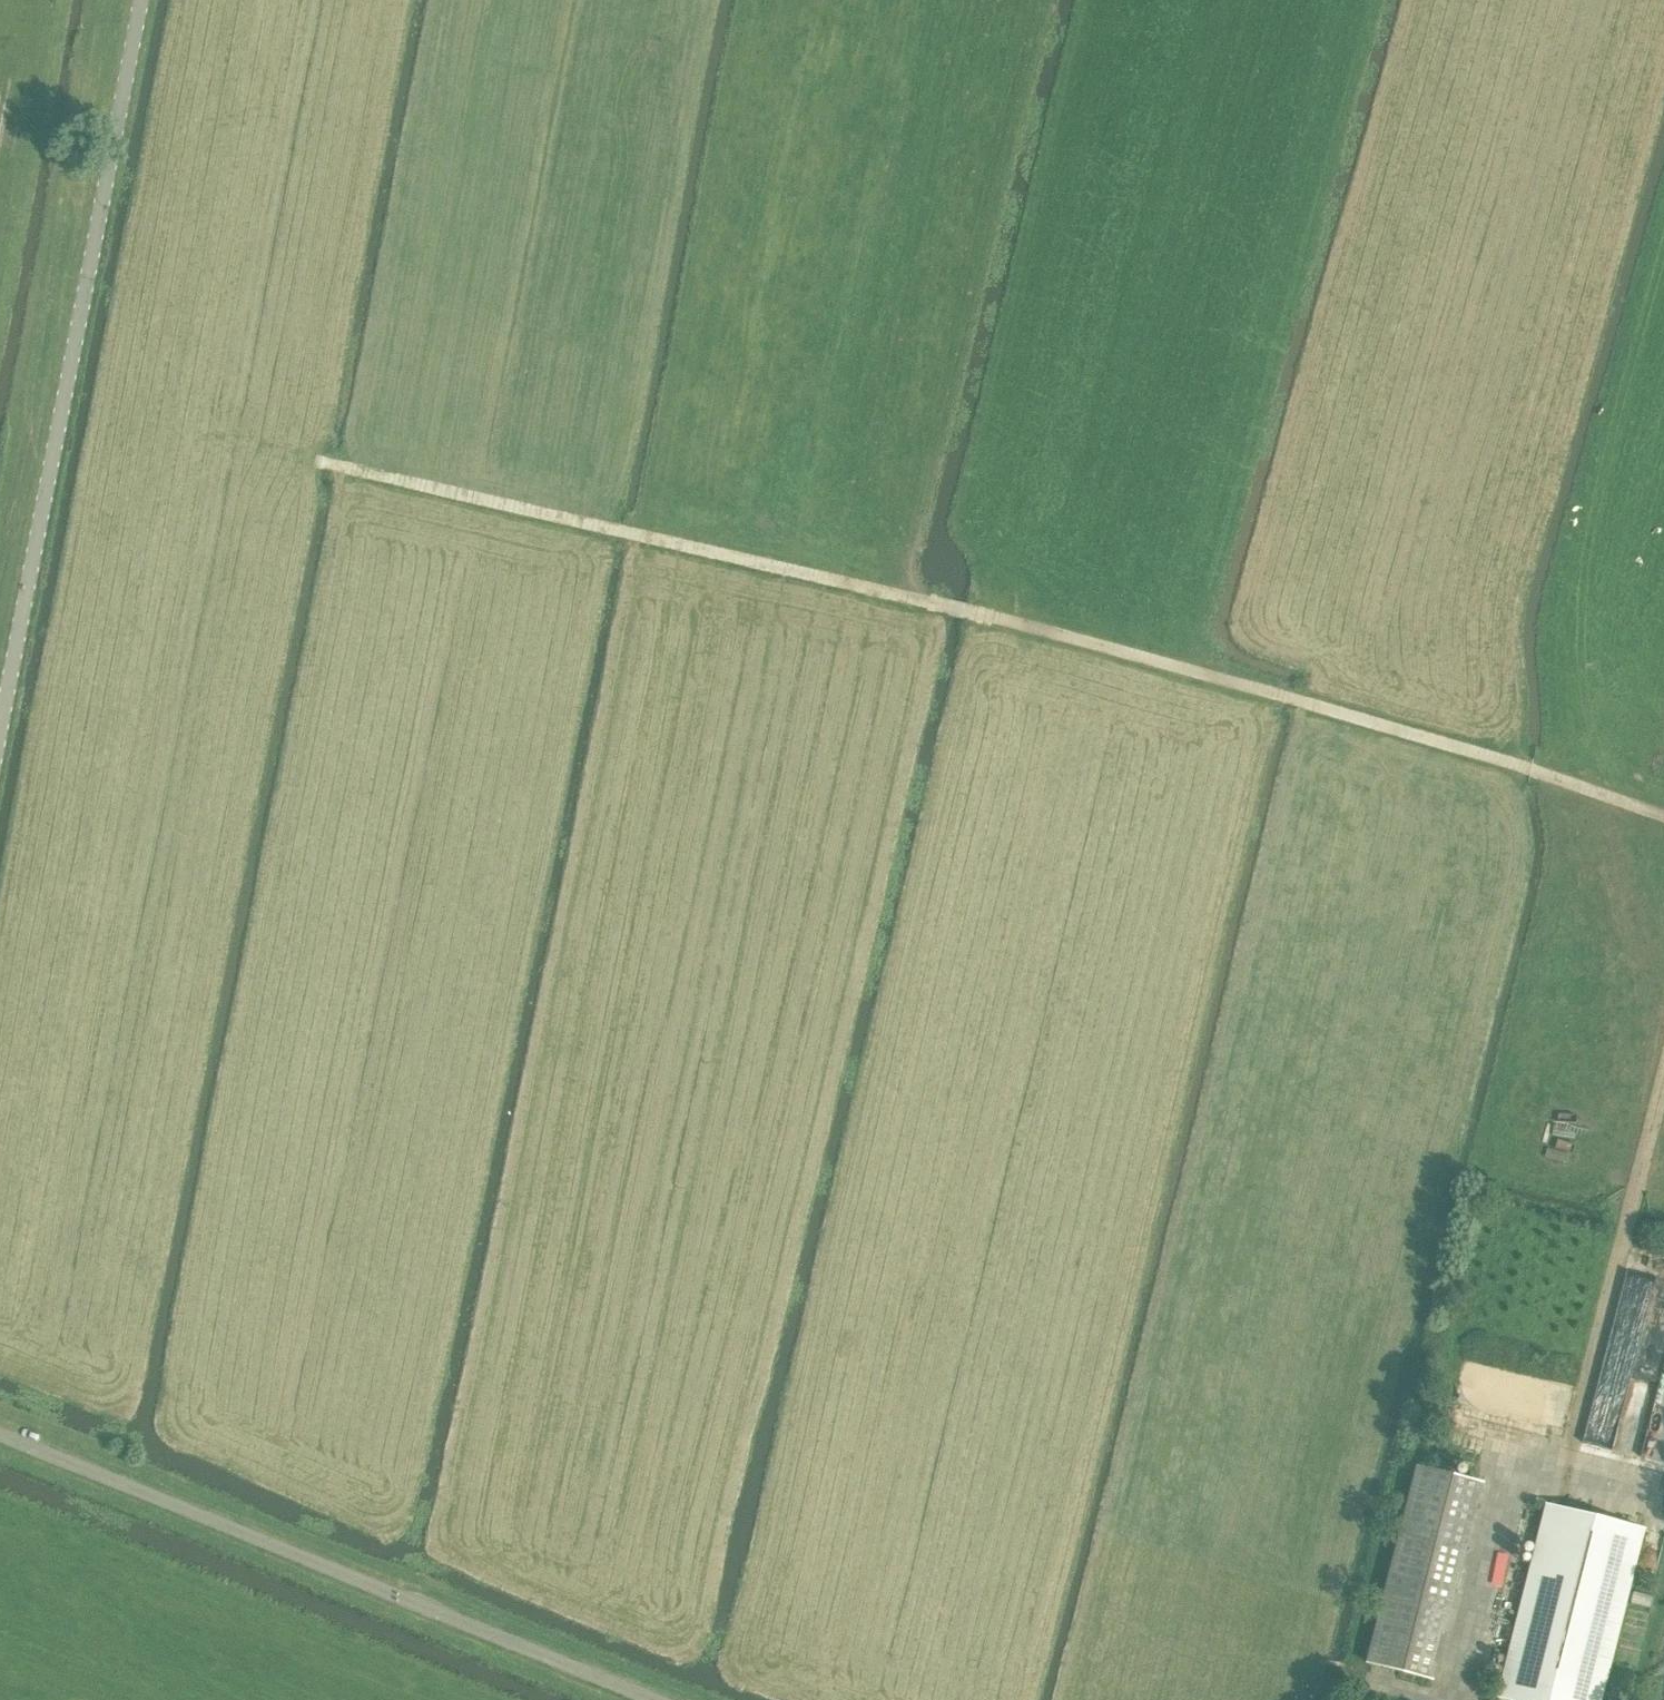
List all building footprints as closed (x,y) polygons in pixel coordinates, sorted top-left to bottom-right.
[(1432,1679),(1482,1483),(1416,1466),(1366,1662),(1432,1679)] [(1644,1530),(1546,1505),(1497,1697),(1509,1699),(1601,1699),(1644,1530)]
